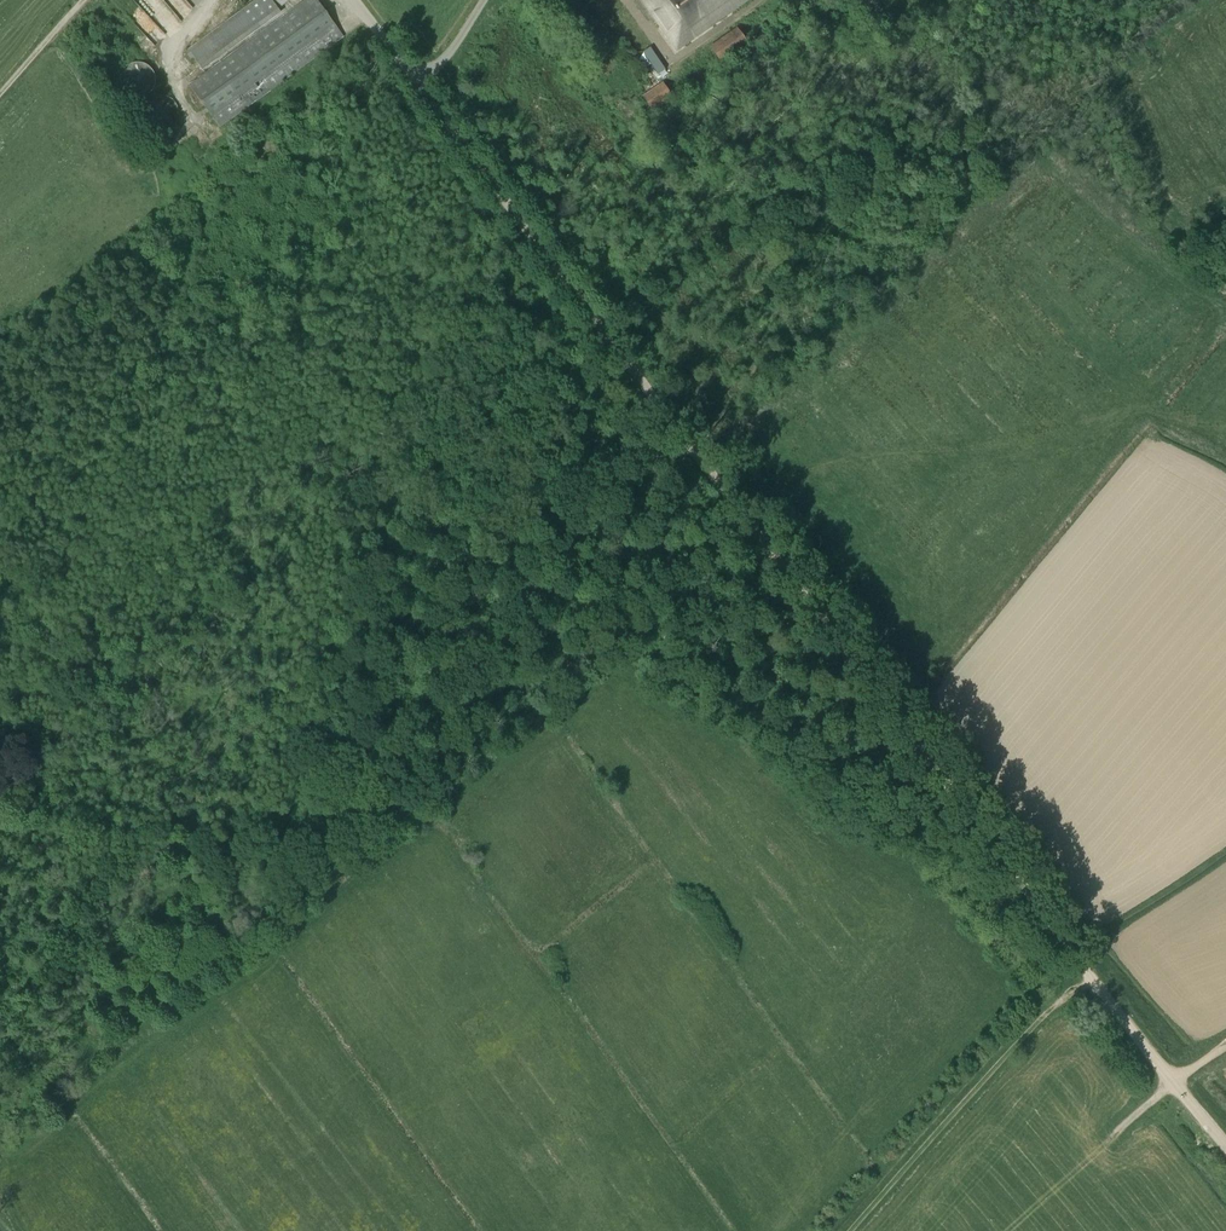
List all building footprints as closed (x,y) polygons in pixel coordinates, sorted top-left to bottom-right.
[(175,3),(179,16),(195,12),(192,1),(186,2),(186,0),(179,0),(179,1),(175,3)] [(318,0),(306,0),(189,85),(219,127),(344,36),(318,0)] [(240,11),(255,32),(281,12),(272,0),(256,0),(240,11)] [(695,34),(743,0),(643,0),(678,49),(696,36),(695,34)] [(156,36),(160,27),(148,22),(144,31),(156,36)] [(723,63),(748,45),(736,29),(711,46),(723,63)] [(663,83),(643,98),(652,110),(663,103),(666,107),(673,103),(670,98),(672,96),(663,83)]
